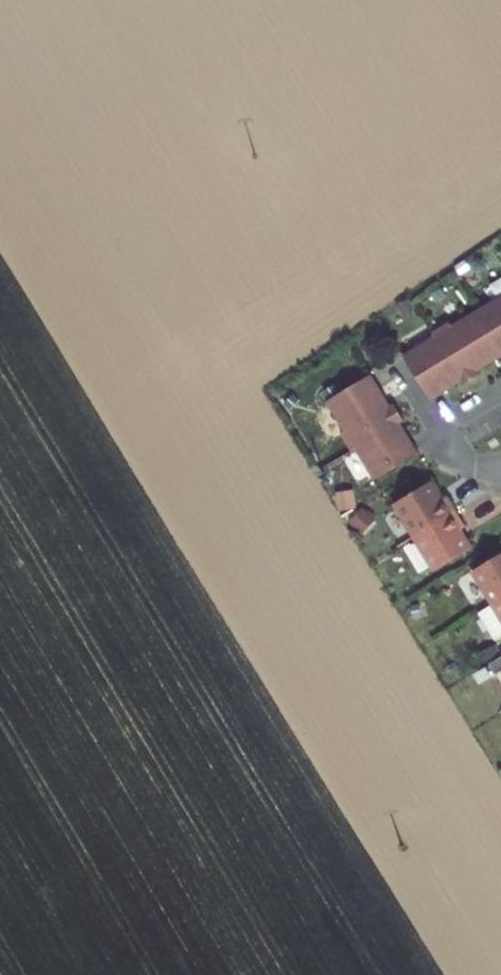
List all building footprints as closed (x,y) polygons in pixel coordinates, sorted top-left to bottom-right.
[(450,330),(447,326),(430,337),(433,341),(403,361),(432,404),(462,384),(464,388),(481,377),(479,373),(500,358),(500,295),(450,330)] [(390,405),(371,374),(326,401),(345,432),(341,434),(352,452),(356,449),(375,480),(419,453),(400,422),(404,420),(394,403),(390,405)] [(394,504),(415,537),(457,511),(448,496),(443,500),(438,493),(432,481),(394,504)] [(457,511),(415,537),(435,570),(472,548),(461,530),(466,526),(457,511)] [(493,604),(500,600),(500,554),(473,571),(493,604)]
